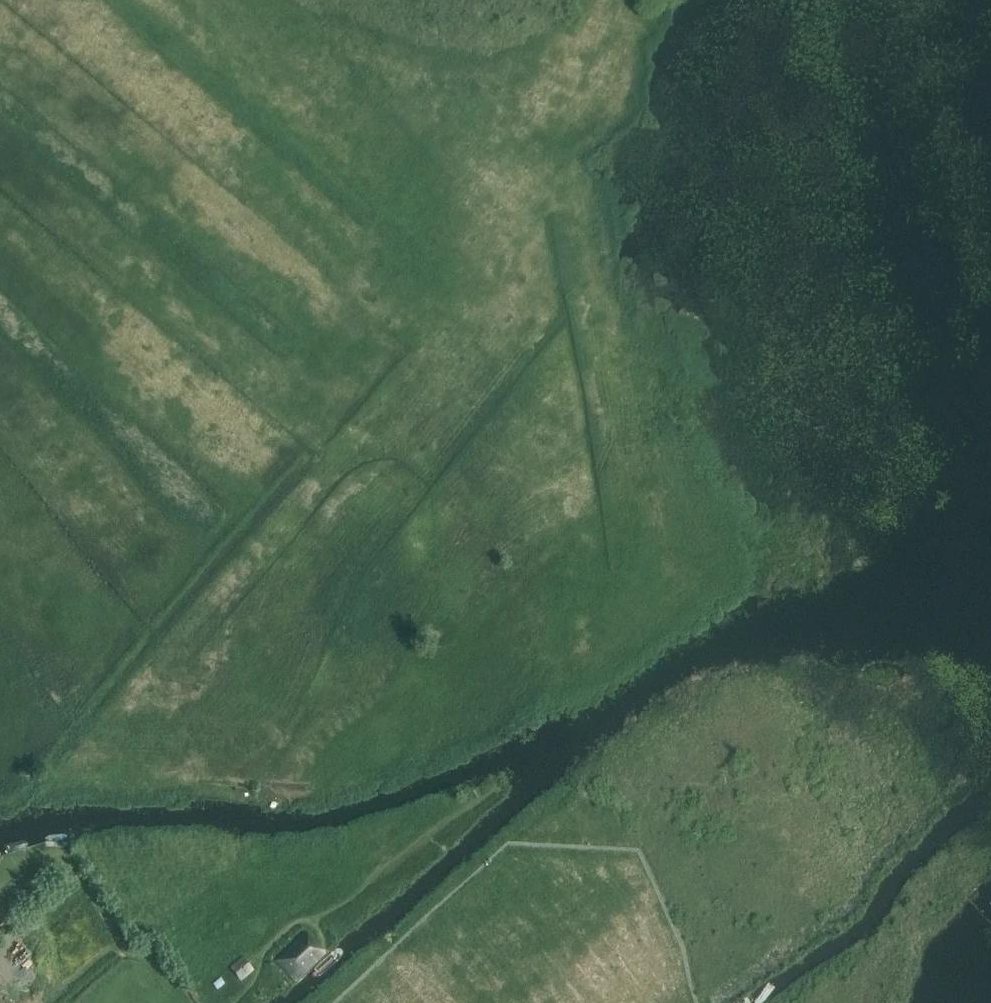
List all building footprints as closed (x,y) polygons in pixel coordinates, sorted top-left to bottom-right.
[(306,933),(277,961),(295,979),(324,952),(306,933)] [(242,957),(230,968),(242,980),(253,970),(242,957)]
